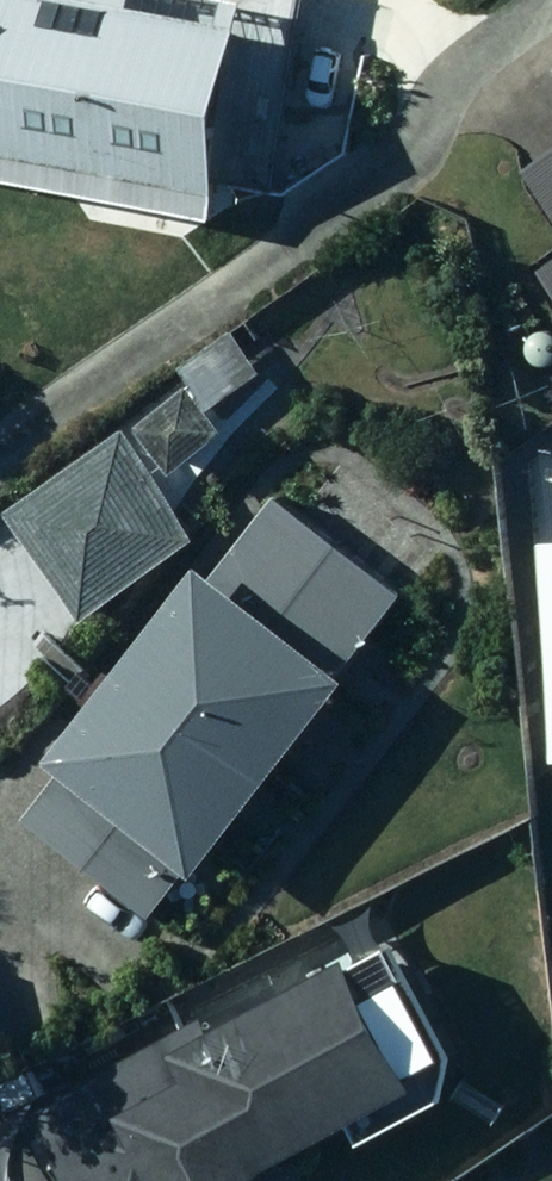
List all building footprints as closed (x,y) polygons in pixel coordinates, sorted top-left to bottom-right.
[(223,209),(260,20),(160,0),(0,0),(0,165),(223,209)] [(236,327),(185,363),(216,406),(266,370),(236,327)] [(193,383),(142,426),(180,471),(231,428),(193,383)] [(13,509),(90,615),(206,532),(130,425),(13,509)] [(216,558),(139,657),(287,772),(364,672),(353,663),(411,589),(286,492),(227,567),(216,558)] [(76,762),(35,814),(160,911),(201,859),(213,868),(287,772),(139,657),(64,753),(76,762)] [(260,1163),(420,1077),(361,964),(200,1049),(192,1033),(43,1113),(79,1180),(264,1180),(269,1178),(260,1163)]
